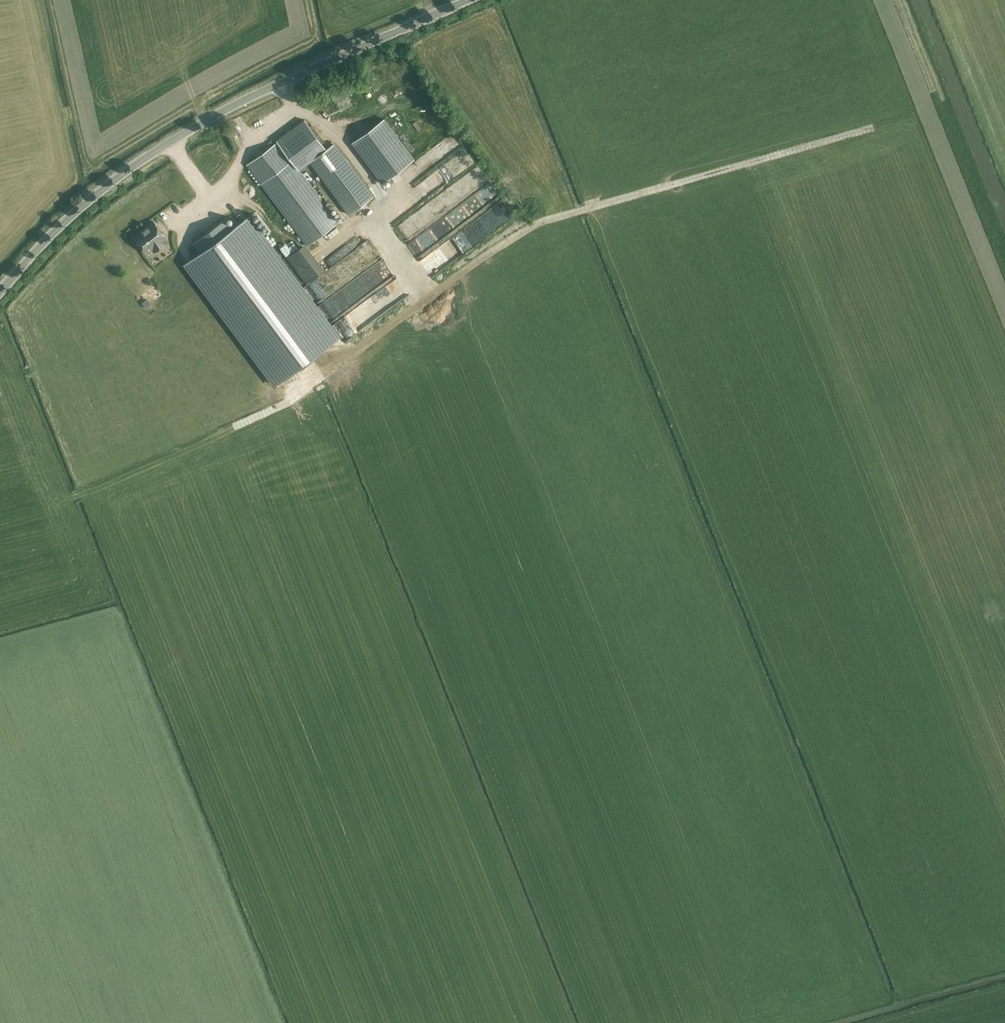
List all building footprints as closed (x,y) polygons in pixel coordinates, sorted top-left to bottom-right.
[(348,87),(332,95),(335,101),(350,93),(348,87)] [(384,119),(352,143),(382,183),(414,159),(384,119)] [(276,141),(277,142),(247,164),(253,172),(308,246),(338,222),(298,169),(309,161),(349,214),(373,196),(340,152),(334,144),(326,149),(304,120),(291,130),(278,140),(276,141)] [(502,203),(480,217),(488,231),(510,217),(502,203)] [(202,252),(185,264),(202,286),(275,384),(338,337),(248,217),(232,230),(225,220),(195,242),(202,252)] [(141,232),(135,237),(146,252),(151,249),(152,248),(158,243),(161,247),(167,242),(165,238),(166,238),(153,221),(145,227),(146,229),(141,232)] [(425,251),(419,239),(407,245),(414,257),(425,251)] [(325,271),(305,243),(287,257),(307,284),(325,271)] [(329,312),(339,304),(333,297),(324,306),(329,312)] [(346,341),(366,322),(358,314),(346,325),(338,317),(331,324),(346,341)]
